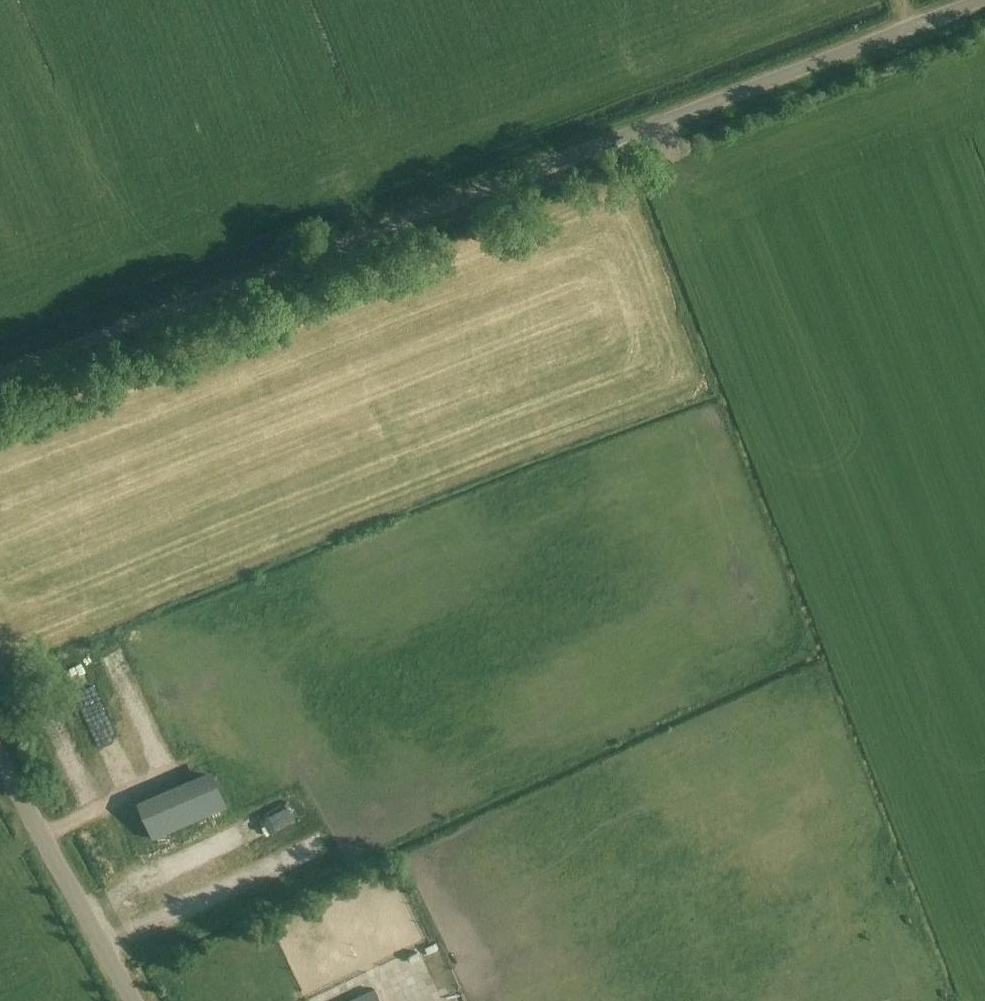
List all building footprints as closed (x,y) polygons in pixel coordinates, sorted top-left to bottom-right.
[(86,663),(66,671),(86,716),(105,708),(86,663)] [(167,813),(172,824),(189,816),(184,806),(167,813)] [(152,807),(98,827),(103,839),(93,843),(100,860),(163,837),(152,807)] [(375,972),(390,1000),(449,1000),(436,977),(454,968),(442,944),(416,957),(413,952),(375,972)] [(375,989),(350,1000),(380,1000),(375,989)]
